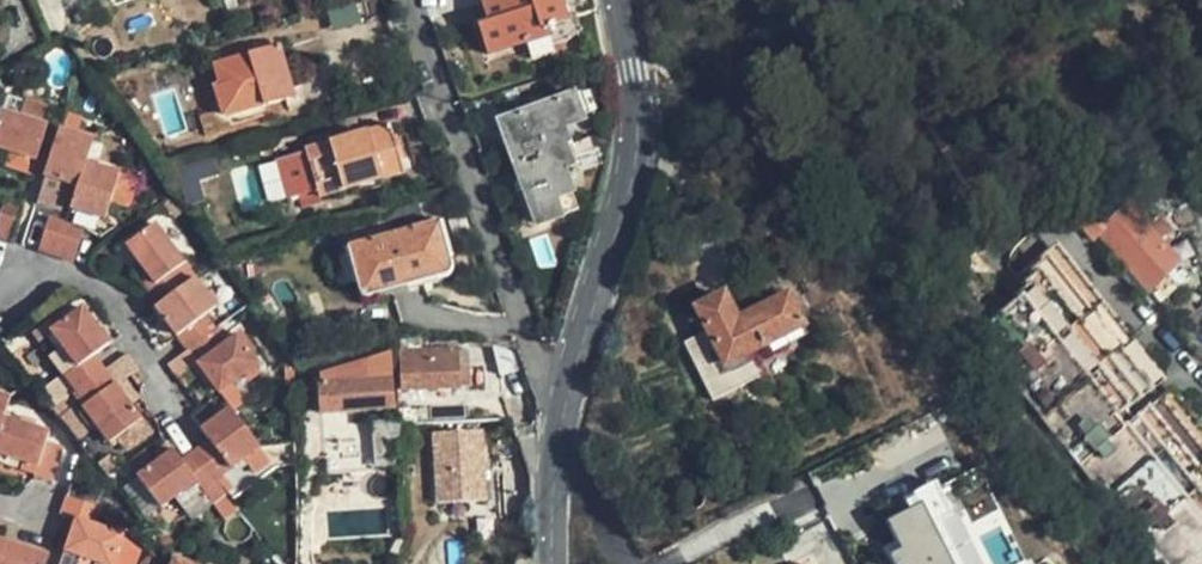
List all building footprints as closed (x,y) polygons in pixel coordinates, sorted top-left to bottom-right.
[(594,0),(489,0),(485,2),(491,23),(480,26),(489,56),(532,41),(538,58),(563,50),(561,43),(572,38),(567,17),(596,10),(594,0)] [(296,95),(280,45),(213,65),(219,85),(215,88),(224,119),(296,95)] [(502,122),(515,163),(569,145),(574,142),(568,126),(584,120),(575,94),(502,122)] [(32,118),(62,129),(69,111),(40,101),(32,118)] [(62,129),(32,118),(13,111),(0,148),(0,150),(21,158),(49,167),(62,129)] [(72,120),(67,136),(95,146),(100,129),(72,120)] [(404,169),(390,126),(276,160),(288,199),(317,190),(320,196),(404,169)] [(95,146),(67,136),(50,183),(78,192),(72,215),(121,231),(129,209),(136,185),(103,172),(110,151),(95,146)] [(569,145),(515,163),(538,226),(578,211),(563,167),(575,162),(569,145)] [(49,167),(21,158),(16,172),(44,182),(49,167)] [(244,207),(267,203),(260,166),(237,170),(244,207)] [(153,191),(136,185),(129,209),(146,215),(153,191)] [(0,226),(0,238),(22,246),(32,214),(6,206),(0,226)] [(1127,209),(1100,234),(1151,289),(1178,267),(1127,209)] [(144,241),(169,281),(203,259),(176,220),(144,241)] [(51,221),(41,253),(57,258),(68,226),(51,221)] [(396,236),(410,288),(424,283),(423,280),(436,276),(440,279),(454,275),(454,265),(452,260),(447,259),(438,225),(396,236)] [(68,226),(57,258),(73,263),(83,232),(68,226)] [(389,288),(392,292),(410,288),(396,236),(353,247),(361,282),(358,285),(363,299),(378,296),(379,292),(389,288)] [(203,259),(169,281),(163,286),(173,303),(214,276),(203,259)] [(1060,271),(978,335),(1003,367),(1009,363),(1151,542),(1147,548),(1160,563),(1187,563),(1199,554),(1201,552),(1201,449),(1060,271)] [(214,276),(173,303),(169,306),(191,335),(220,316),(234,306),(214,276)] [(804,327),(788,296),(737,320),(725,294),(697,307),(708,331),(725,366),(751,353),(804,327)] [(90,305),(58,328),(69,345),(83,365),(99,354),(116,342),(90,305)] [(238,343),(220,316),(191,335),(209,363),(238,343)] [(725,366),(708,331),(684,345),(711,401),(761,377),(751,353),(725,366)] [(238,343),(209,363),(231,396),(252,380),(265,371),(244,340),(238,343)] [(83,365),(69,345),(56,354),(69,374),(69,375),(83,365)] [(402,348),(402,386),(459,385),(469,384),(469,365),(458,366),(458,347),(402,348)] [(458,366),(469,365),(468,347),(458,347),(458,366)] [(528,373),(522,357),(494,350),(501,379),(510,377),(528,373)] [(80,390),(110,370),(109,369),(99,354),(83,365),(69,375),(80,390)] [(130,356),(109,369),(110,370),(119,382),(138,369),(130,356)] [(321,383),(368,382),(366,360),(320,374),(321,383)] [(90,403),(119,382),(110,370),(80,390),(90,403)] [(261,395),(252,380),(231,396),(241,409),(261,395)] [(393,410),(391,381),(368,382),(321,383),(322,413),(325,472),(375,470),(372,411),(393,410)] [(146,421),(119,382),(90,403),(85,408),(100,429),(111,445),(118,441),(146,421)] [(12,414),(17,394),(0,390),(0,428),(7,430),(12,414)] [(90,403),(80,390),(59,405),(83,440),(100,429),(85,408),(90,403)] [(271,453),(241,409),(210,431),(217,442),(239,476),(271,453)] [(56,427),(12,414),(7,430),(2,448),(45,462),(53,436),(56,427)] [(156,435),(146,421),(118,441),(127,454),(156,435)] [(490,499),(487,427),(431,429),(433,501),(490,499)] [(67,441),(53,436),(45,462),(43,471),(56,475),(67,441)] [(217,442),(201,452),(224,486),(225,486),(239,476),(217,442)] [(201,452),(186,464),(201,487),(208,498),(224,486),(201,452)] [(201,487),(186,464),(177,453),(142,476),(166,511),(180,501),(201,487)] [(1014,559),(1017,558),(996,513),(969,526),(945,477),(903,496),(909,508),(886,518),(896,539),(884,544),(893,563),(1016,563),(1014,559)] [(208,498),(201,487),(180,501),(188,512),(208,498)] [(107,503),(72,490),(63,509),(79,515),(100,521),(107,503)] [(100,521),(79,515),(66,553),(103,563),(109,563),(121,529),(100,521)] [(109,563),(135,563),(140,549),(121,529),(109,563)] [(9,550),(15,537),(0,532),(0,547),(9,550)] [(0,547),(0,563),(40,563),(46,548),(15,537),(9,550),(0,547)]
